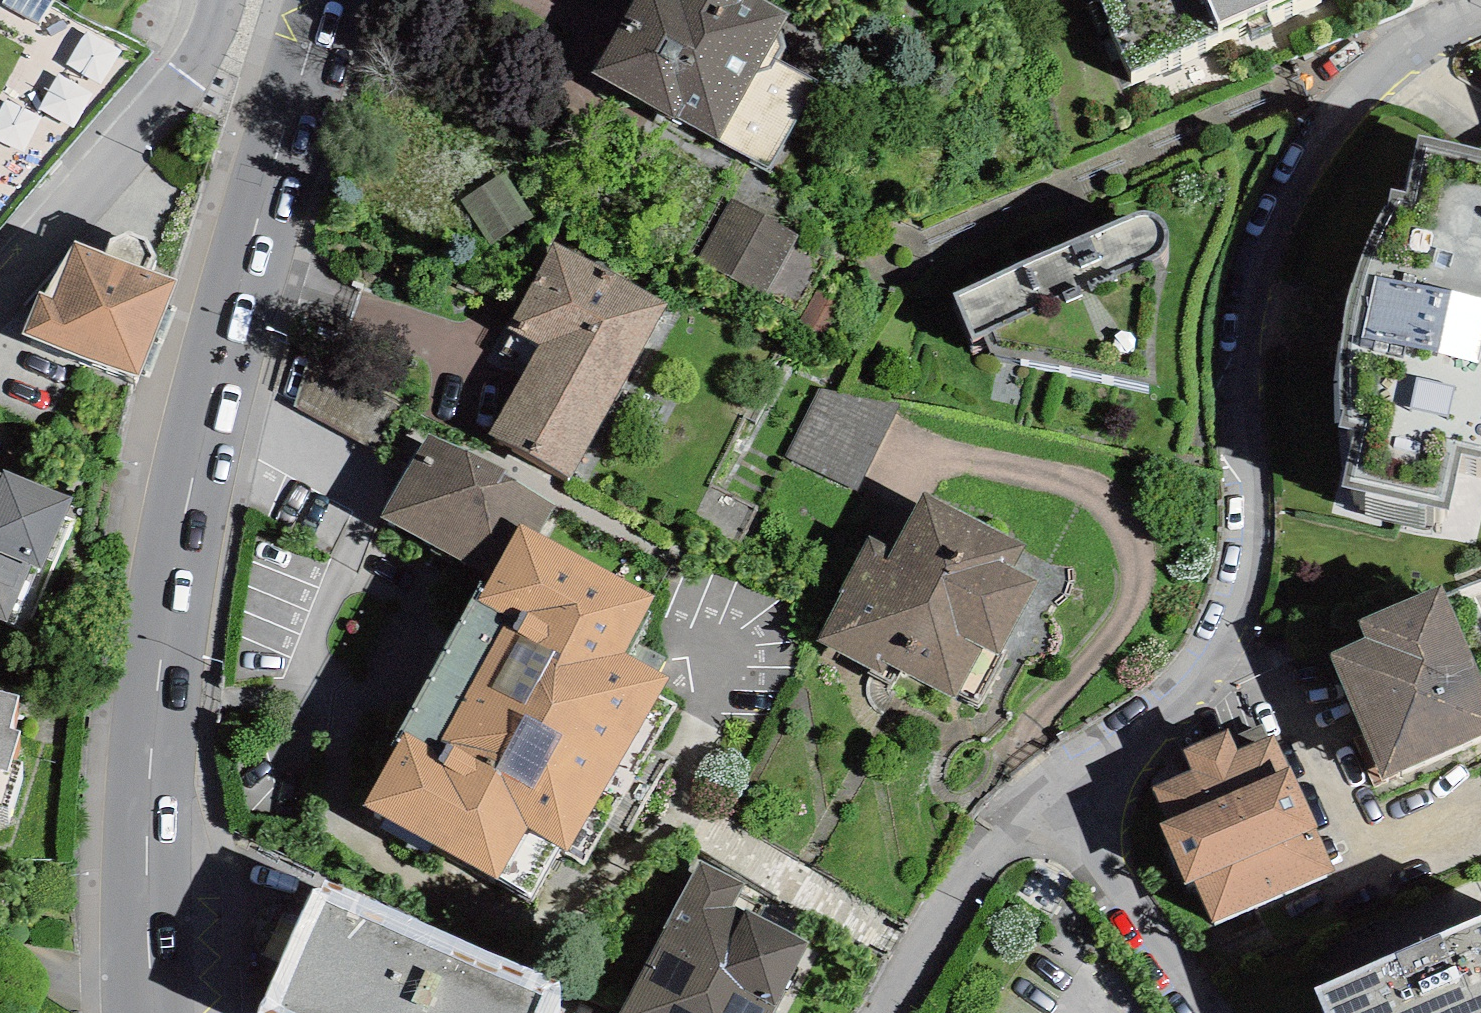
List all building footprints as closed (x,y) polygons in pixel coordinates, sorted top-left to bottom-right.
[(594,72),(718,141),(766,168),(814,81),(768,55),(790,14),(765,0),(634,0),(594,72)] [(1131,71),(1223,31),(1220,22),(1271,0),(1102,0),(1131,71)] [(1420,136),(1406,195),(1394,194),(1385,204),(1374,222),(1361,252),(1349,283),(1343,313),(1341,337),(1341,371),(1343,398),(1347,424),(1356,426),(1342,485),(1450,512),(1462,454),(1480,457),(1480,151),(1420,136)] [(795,233),(731,199),(698,261),(763,295),(795,233)] [(665,304),(555,244),(510,327),(538,343),(487,435),(569,479),(665,304)] [(1142,257),(954,332),(972,379),(1160,305),(1167,299),(1170,290),(1170,282),(1168,274),(1165,268),(1158,261),(1150,258),(1142,257)] [(39,328),(23,369),(119,408),(140,422),(176,324),(144,311),(155,286),(147,267),(126,261),(110,270),(101,290),(75,280),(52,336),(39,328)] [(826,379),(793,454),(863,485),(897,410),(826,379)] [(505,467),(427,432),(378,513),(484,574),(491,578),(521,524),(541,535),(554,506),(501,472),(505,467)] [(0,504),(0,649),(8,652),(27,609),(42,612),(71,545),(2,509),(5,506),(0,504)] [(541,535),(521,524),(491,578),(484,574),(393,737),(401,741),(365,805),(530,896),(558,846),(567,851),(586,862),(674,704),(658,695),(668,677),(623,653),(654,597),(541,535)] [(1028,582),(924,524),(894,576),(872,563),(814,667),(880,704),(886,691),(954,729),(980,684),(996,693),(1037,620),(1014,607),(1028,582)] [(1330,654),(1385,780),(1480,738),(1480,681),(1440,586),(1357,622),(1364,639),(1330,654)] [(1194,770),(1153,788),(1167,820),(1157,824),(1183,884),(1194,880),(1215,927),(1336,873),(1276,737),(1240,753),(1230,731),(1185,751),(1194,770)] [(0,749),(0,823),(8,826),(21,788),(10,784),(19,755),(0,749)] [(619,1012),(770,1012),(807,944),(732,904),(744,881),(702,858),(619,1012)] [(320,877),(257,1012),(557,1012),(559,1008),(558,983),(320,877)] [(1314,989),(1324,1012),(1480,1012),(1480,919),(1314,989)]
